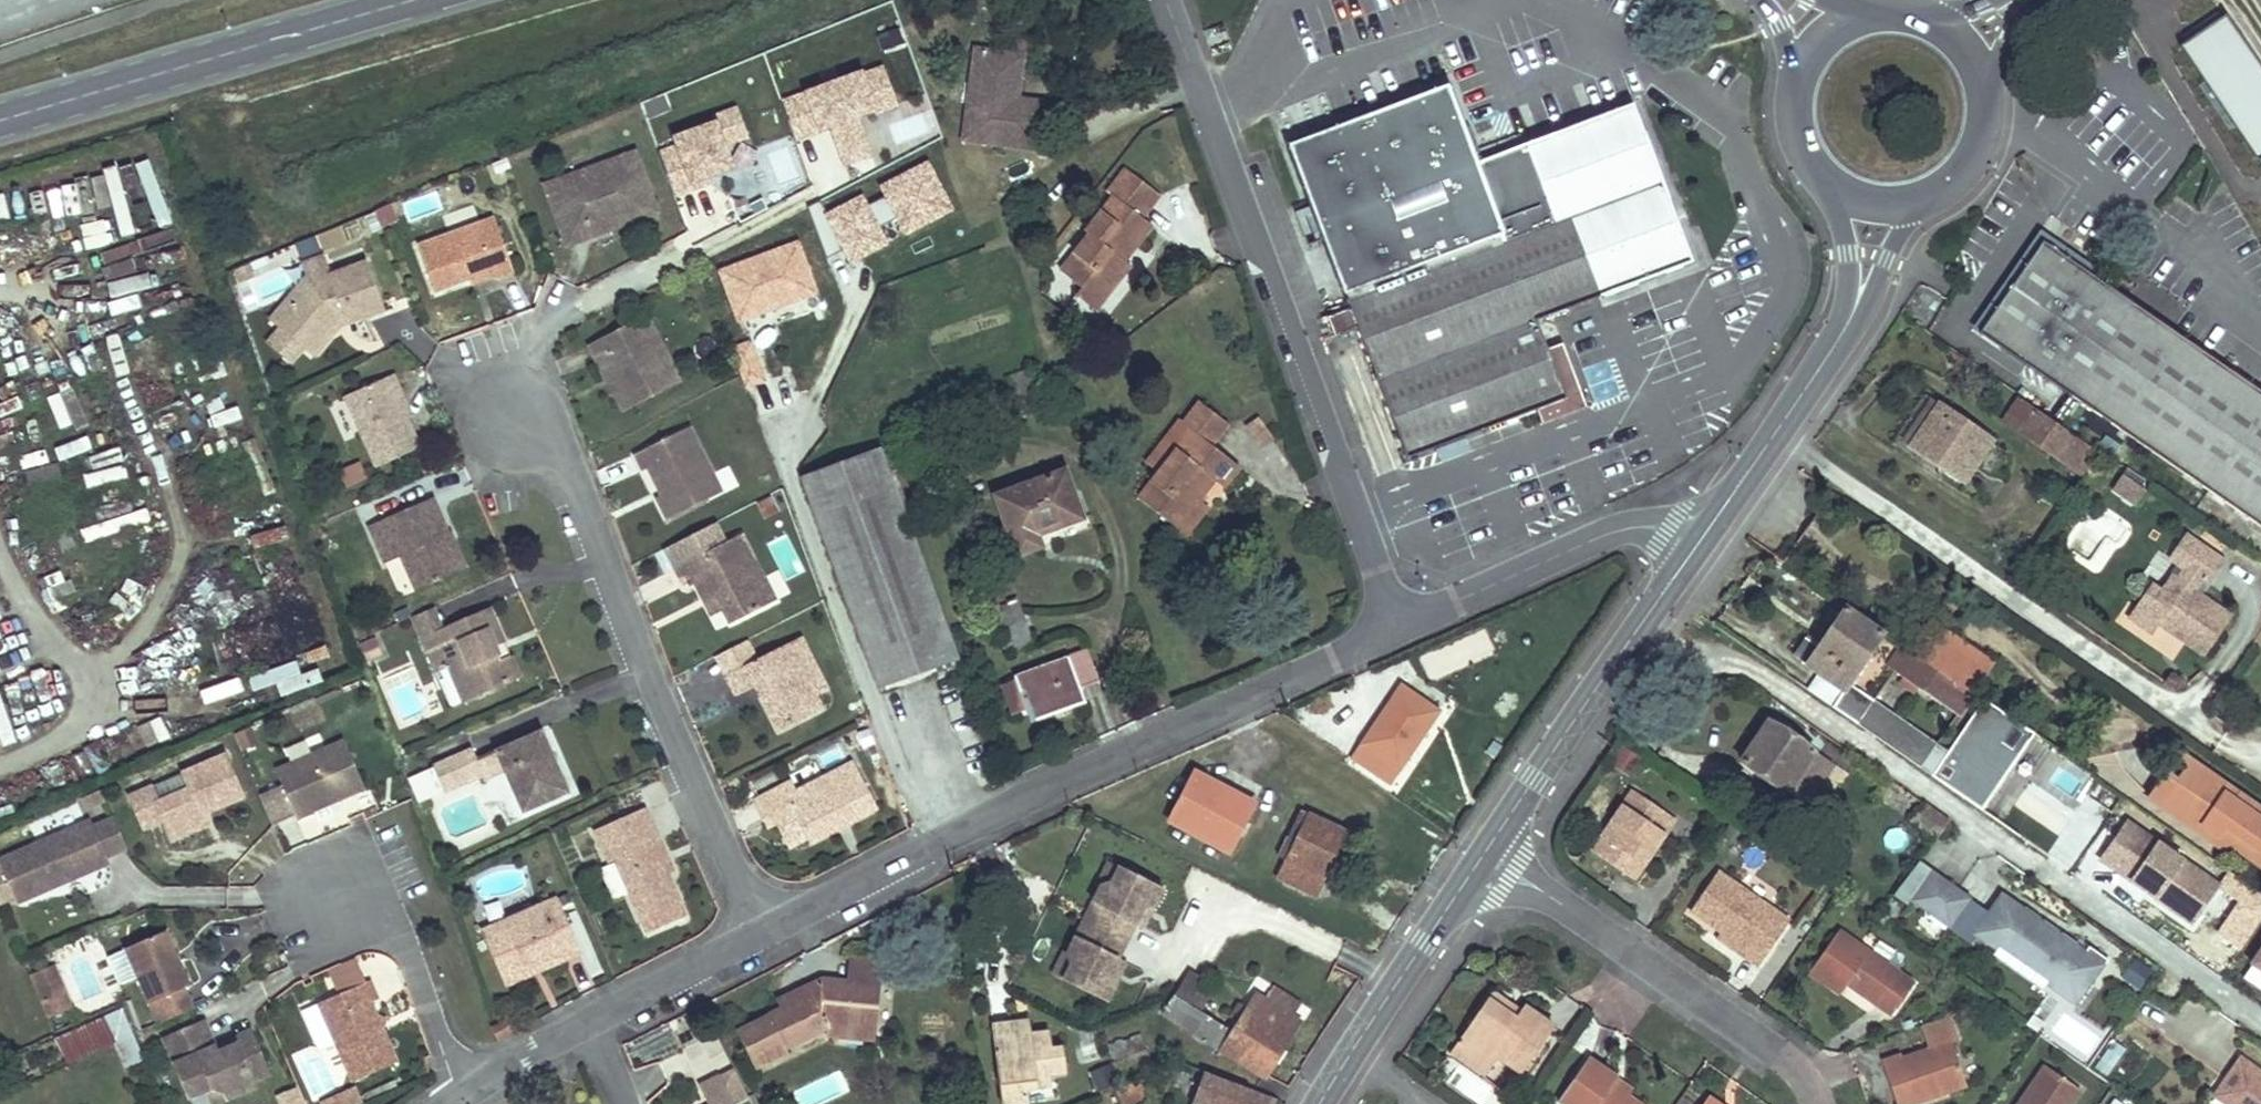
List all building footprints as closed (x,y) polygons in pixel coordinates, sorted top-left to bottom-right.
[(2180,45),(2258,160),(2260,158),(2260,66),(2226,15),(2180,45)] [(1003,53),(967,49),(956,141),(1030,150),(1037,102),(1011,98),(998,97),(1003,53)] [(1016,55),(1003,53),(998,97),(1011,98),(1016,55)] [(858,120),(897,108),(884,64),(779,97),(793,141),(829,130),(840,165),(870,155),(858,120)] [(1449,85),(1290,145),(1409,458),(1567,398),(1561,382),(1537,320),(1558,312),(1693,261),(1634,104),(1478,163),(1449,85)] [(735,113),(713,121),(722,145),(743,138),(735,113)] [(715,126),(654,147),(671,196),(731,175),(715,126)] [(634,154),(620,159),(622,165),(636,160),(634,154)] [(571,178),(548,187),(570,243),(596,233),(593,227),(609,221),(612,227),(655,210),(636,160),(622,165),(620,159),(601,166),(604,172),(574,185),(571,178)] [(146,162),(134,166),(156,229),(167,225),(146,162)] [(601,166),(571,178),(574,185),(604,172),(601,166)] [(1090,234),(1062,270),(1083,288),(1089,279),(1109,296),(1133,266),(1127,260),(1121,257),(1133,241),(1139,245),(1154,225),(1144,217),(1161,195),(1127,167),(1107,192),(1112,197),(1086,231),(1090,234)] [(596,233),(612,227),(609,221),(593,227),(596,233)] [(516,279),(496,223),(419,250),(436,298),(470,285),(493,277),(495,284),(496,286),(516,279)] [(1133,241),(1121,257),(1127,260),(1139,245),(1133,241)] [(2043,242),(1981,332),(2073,395),(2135,305),(2043,242)] [(311,282),(274,324),(309,353),(336,320),(345,316),(348,324),(386,308),(368,261),(332,273),(334,280),(319,287),(311,282)] [(332,273),(329,265),(306,275),(268,318),(274,324),(311,282),(319,287),(334,280),(332,273)] [(493,277),(470,285),(472,291),(495,284),(493,277)] [(1083,288),(1076,296),(1096,312),(1109,296),(1089,279),(1083,288)] [(2073,395),(2260,526),(2260,391),(2135,305),(2073,395)] [(1558,312),(1537,320),(1561,382),(1580,375),(1558,312)] [(646,315),(633,322),(646,349),(660,342),(646,315)] [(336,320),(309,353),(316,359),(344,325),(348,324),(345,316),(336,320)] [(1329,321),(1333,338),(1352,333),(1349,316),(1329,321)] [(660,342),(646,349),(633,322),(588,344),(597,362),(605,358),(617,384),(611,387),(623,412),(681,384),(660,342)] [(605,358),(597,362),(611,387),(617,384),(605,358)] [(392,379),(345,402),(377,468),(418,447),(405,421),(394,398),(400,394),(392,379)] [(46,398),(61,436),(89,425),(73,387),(46,398)] [(394,398),(405,421),(411,418),(400,394),(394,398)] [(2020,401),(2010,417),(2037,436),(2034,439),(2048,449),(2061,429),(2020,401)] [(1200,402),(1182,423),(1190,430),(1139,498),(1177,528),(1200,499),(1214,481),(1225,490),(1242,469),(1213,446),(1230,424),(1200,402)] [(1939,405),(1912,446),(1963,481),(1992,441),(1939,405)] [(690,426),(635,452),(643,469),(655,463),(668,489),(656,495),(667,518),(709,497),(700,478),(713,472),(690,426)] [(2061,429),(2048,449),(2082,472),(2096,453),(2061,429)] [(59,463),(93,452),(88,436),(54,448),(59,463)] [(878,448),(803,477),(880,686),(956,659),(878,448)] [(643,469),(656,495),(668,489),(655,463),(643,469)] [(27,488),(61,480),(58,466),(24,473),(27,488)] [(714,473),(722,492),(736,486),(728,467),(714,473)] [(2153,485),(2128,468),(2115,488),(2140,505),(2153,485)] [(1066,470),(996,495),(1017,552),(1042,545),(1037,533),(1083,517),(1066,470)] [(722,491),(713,472),(700,478),(709,497),(722,491)] [(388,523),(372,529),(384,561),(401,554),(416,588),(457,570),(444,543),(452,539),(432,495),(385,516),(388,523)] [(1200,499),(1177,528),(1185,534),(1208,506),(1200,499)] [(388,523),(385,516),(369,523),(372,529),(388,523)] [(742,533),(675,565),(684,584),(690,581),(700,576),(709,594),(714,591),(721,607),(730,622),(775,599),(742,533)] [(2185,535),(2169,556),(2186,568),(2201,580),(2208,584),(2223,562),(2185,535)] [(444,543),(457,570),(468,565),(456,538),(452,539),(444,543)] [(2178,580),(2193,591),(2201,580),(2186,568),(2178,580)] [(2178,580),(2171,575),(2160,591),(2150,584),(2128,616),(2153,634),(2165,617),(2175,624),(2170,631),(2204,656),(2231,617),(2193,591),(2178,580)] [(690,581),(699,598),(709,594),(700,576),(690,581)] [(709,594),(699,598),(707,615),(721,607),(714,591),(709,594)] [(1019,602),(991,612),(1005,653),(1034,641),(1019,602)] [(446,624),(437,604),(415,613),(424,634),(445,625),(446,624)] [(445,625),(424,634),(439,670),(452,664),(468,697),(512,676),(497,642),(507,637),(491,604),(463,617),(458,630),(445,625)] [(1847,608),(1808,665),(1843,691),(1850,681),(1883,634),(1847,608)] [(463,617),(445,625),(458,630),(463,617)] [(1938,624),(1918,654),(1972,691),(1991,662),(1938,624)] [(497,642),(512,676),(523,671),(507,637),(497,642)] [(746,638),(716,654),(726,673),(756,659),(746,638)] [(756,659),(726,673),(736,694),(756,684),(762,681),(768,691),(761,694),(779,730),(803,719),(795,704),(815,694),(825,690),(800,638),(756,659)] [(1903,647),(1892,664),(1960,712),(1973,694),(1903,647)] [(1088,649),(1014,675),(1031,721),(1053,713),(1051,706),(1084,695),(1080,686),(1100,680),(1088,649)] [(279,680),(296,674),(293,664),(253,679),(257,690),(280,681),(279,680)] [(191,707),(229,694),(224,680),(186,694),(191,707)] [(768,691),(762,681),(756,684),(761,694),(768,691)] [(1843,691),(1835,703),(1933,772),(1948,749),(1850,681),(1843,691)] [(1394,790),(1439,709),(1394,684),(1349,764),(1394,790)] [(823,709),(815,694),(795,704),(803,719),(823,709)] [(1084,695),(1051,706),(1053,713),(1086,702),(1084,695)] [(1742,757),(1807,803),(1833,766),(1799,741),(1804,735),(1797,729),(1791,736),(1769,721),(1742,757)] [(539,727),(496,745),(505,766),(521,806),(564,788),(539,727)] [(2033,733),(1982,806),(2005,823),(2055,749),(2033,733)] [(344,741),(276,770),(297,818),(313,811),(313,810),(311,806),(335,795),(337,799),(364,788),(344,741)] [(481,766),(476,753),(472,745),(431,762),(440,783),(481,766)] [(505,766),(496,745),(476,753),(481,766),(485,774),(505,766)] [(2181,752),(2151,797),(2163,806),(2194,761),(2181,752)] [(224,756),(131,796),(145,827),(163,818),(172,839),(207,824),(202,813),(242,796),(224,756)] [(877,809),(853,761),(796,791),(791,780),(752,799),(766,825),(775,820),(782,833),(799,839),(805,836),(809,844),(838,829),(834,821),(842,816),(846,825),(877,809)] [(2163,806),(2211,839),(2219,826),(2231,834),(2226,841),(2260,865),(2260,808),(2240,793),(2235,800),(2216,787),(2220,780),(2194,761),(2163,806)] [(2070,808),(2089,784),(2064,763),(2044,787),(2070,808)] [(1257,802),(1197,771),(1172,823),(1231,853),(1257,802)] [(1634,789),(1624,803),(1637,811),(1646,797),(1634,789)] [(337,799),(335,795),(311,806),(313,810),(337,799)] [(1624,803),(1593,850),(1634,878),(1676,817),(1646,797),(1637,811),(1624,803)] [(102,801),(31,822),(36,838),(107,817),(102,801)] [(1912,824),(1938,842),(1951,825),(1925,806),(1912,824)] [(643,807),(593,829),(607,860),(613,857),(638,917),(676,900),(665,873),(651,842),(657,839),(643,807)] [(1301,809),(1279,853),(1288,858),(1280,876),(1316,894),(1348,832),(1301,809)] [(842,816),(834,821),(838,829),(846,825),(842,816)] [(0,860),(0,863),(15,899),(107,860),(92,822),(0,860)] [(2124,822),(2095,866),(2192,929),(2221,885),(2124,822)] [(2219,826),(2211,839),(2223,847),(2226,841),(2231,834),(2219,826)] [(651,842),(665,873),(671,870),(657,839),(651,842)] [(1107,884),(1117,881),(1125,865),(1115,859),(1102,882),(1107,884)] [(1117,881),(1107,884),(1098,901),(1104,904),(1095,920),(1130,939),(1139,923),(1148,906),(1159,903),(1167,888),(1125,865),(1117,881)] [(1716,872),(1691,909),(1720,930),(1746,947),(1742,954),(1759,965),(1789,920),(1716,872)] [(1950,930),(1970,902),(1933,877),(1914,904),(1950,930)] [(507,929),(485,938),(505,985),(529,975),(525,964),(558,950),(562,961),(580,953),(557,897),(503,920),(507,929)] [(2095,985),(2109,964),(2089,950),(2085,956),(2003,898),(1975,937),(1997,952),(2002,946),(2052,982),(2048,988),(2074,1007),(2091,983),(2095,985)] [(1089,917),(1095,920),(1104,904),(1098,901),(1089,917)] [(1146,927),(1159,903),(1148,906),(1139,923),(1146,927)] [(1086,937),(1095,920),(1089,917),(1080,933),(1086,937)] [(507,929),(503,920),(482,929),(485,938),(507,929)] [(1080,933),(1071,950),(1073,960),(1065,976),(1107,999),(1115,984),(1111,973),(1130,939),(1095,920),(1086,937),(1080,933)] [(1720,930),(1717,936),(1742,954),(1746,947),(1720,930)] [(167,931),(125,949),(137,977),(149,1004),(154,1002),(163,1022),(194,1009),(186,988),(191,986),(180,962),(175,964),(173,958),(177,955),(167,931)] [(1838,931),(1810,971),(1841,993),(1848,983),(1892,1014),(1913,981),(1838,931)] [(2260,988),(2260,945),(2241,975),(2260,988)] [(2052,982),(2002,946),(1997,952),(1993,959),(2043,995),(2048,988),(2052,982)] [(1073,960),(1071,950),(1067,947),(1054,970),(1065,976),(1073,960)] [(125,949),(108,957),(120,985),(137,977),(125,949)] [(525,964),(529,975),(562,961),(558,950),(525,964)] [(1115,984),(1128,960),(1121,956),(1111,973),(1115,984)] [(850,957),(847,981),(878,984),(881,959),(850,957)] [(53,966),(31,975),(42,999),(64,990),(53,966)] [(784,1009),(740,1031),(757,1066),(787,1051),(786,1048),(828,1027),(828,1024),(875,1027),(878,984),(847,981),(821,979),(790,994),(795,1004),(784,1009)] [(368,982),(318,1004),(354,1084),(398,1065),(371,1003),(377,1001),(368,982)] [(1275,986),(1267,998),(1293,1015),(1301,1002),(1275,986)] [(64,990),(42,999),(50,1019),(71,1009),(64,990)] [(1491,991),(1488,996),(1516,1015),(1519,1011),(1491,991)] [(1265,1077),(1301,1020),(1293,1015),(1267,998),(1258,993),(1248,1009),(1241,1019),(1233,1033),(1200,1012),(1208,1001),(1195,992),(1187,1004),(1173,996),(1163,1012),(1265,1077)] [(790,994),(779,999),(784,1009),(795,1004),(790,994)] [(1488,996),(1450,1050),(1484,1073),(1498,1054),(1522,1070),(1554,1025),(1524,1004),(1519,1011),(1516,1015),(1488,996)] [(154,1002),(149,1004),(158,1025),(163,1022),(154,1002)] [(1239,1005),(1233,1015),(1241,1019),(1248,1009),(1239,1005)] [(1922,1023),(1930,1048),(1903,1058),(1901,1054),(1883,1060),(1898,1103),(1906,1103),(1967,1083),(1952,1041),(1959,1038),(1949,1009),(1944,1016),(1922,1023)] [(1027,1022),(990,1025),(992,1038),(1018,1032),(1018,1036),(1029,1035),(1027,1022)] [(205,1023),(166,1039),(191,1098),(213,1088),(228,1094),(230,1099),(256,1088),(253,1081),(269,1074),(251,1032),(240,1037),(237,1046),(218,1053),(205,1023)] [(828,1027),(827,1034),(874,1038),(875,1027),(828,1024),(828,1027)] [(80,1026),(56,1038),(69,1063),(94,1050),(80,1026)] [(992,1038),(1001,1103),(1017,1103),(1030,1102),(1028,1087),(1052,1084),(1050,1074),(1067,1071),(1064,1047),(1052,1049),(1048,1032),(1029,1035),(1018,1036),(1018,1032),(992,1038)] [(1142,1033),(1110,1045),(1115,1058),(1147,1046),(1142,1033)] [(1115,1058),(1110,1060),(1117,1077),(1154,1064),(1147,1046),(1115,1058)] [(1557,1101),(1561,1103),(1639,1103),(1618,1089),(1612,1085),(1618,1077),(1588,1058),(1557,1101)] [(2241,1062),(2221,1090),(2240,1103),(2260,1103),(2260,1077),(2241,1062)] [(2080,1088),(2047,1065),(2020,1103),(2069,1103),(2080,1088)] [(1196,1103),(1200,1103),(1243,1103),(1245,1099),(1261,1103),(1275,1103),(1277,1097),(1209,1071),(1196,1103)] [(700,1084),(710,1103),(733,1103),(718,1074),(700,1084)] [(1618,1077),(1612,1085),(1618,1089),(1624,1081),(1618,1077)] [(298,1084),(267,1093),(270,1103),(304,1103),(298,1084)] [(315,1103),(360,1103),(352,1087),(315,1103)] [(2114,1096),(2127,1103),(2128,1103),(2133,1097),(2120,1088),(2114,1096)] [(2221,1090),(2214,1100),(2219,1103),(2240,1103),(2221,1090)] [(2108,1103),(2127,1103),(2114,1096),(2108,1103)]
